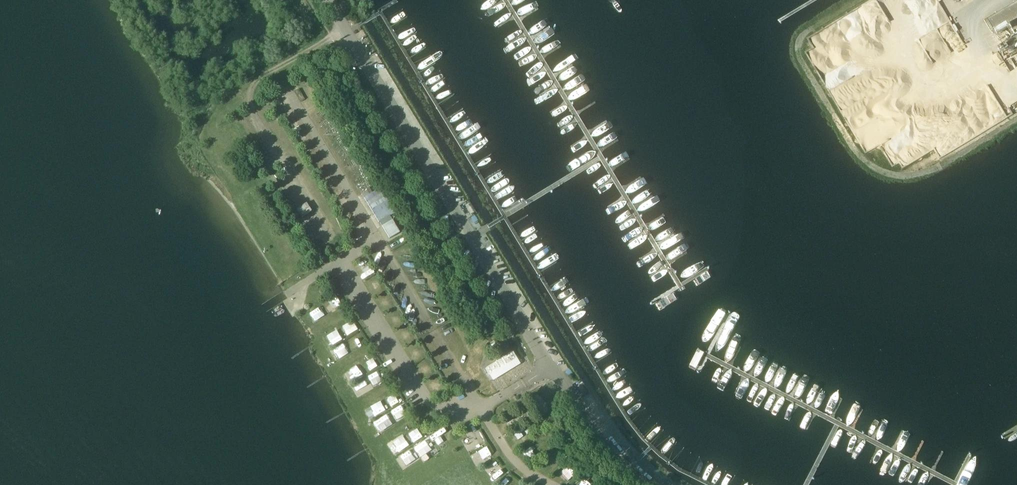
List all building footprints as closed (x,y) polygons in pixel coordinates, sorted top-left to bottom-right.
[(1005,10),(987,21),(995,33),(994,33),(1009,56),(1016,50),(1016,3),(1005,10)] [(338,51),(335,45),(330,48),(334,54),(338,51)] [(364,196),(388,239),(399,233),(389,215),(394,213),(380,187),(364,196)] [(289,289),(289,288),(284,291),(262,305),(283,293),(289,289)] [(294,296),(293,295),(287,299),(266,312),(267,313),(283,302),(294,296)] [(386,298),(378,302),(382,309),(390,305),(386,298)] [(309,311),(313,322),(322,318),(317,307),(309,311)] [(517,359),(513,351),(485,368),(489,375),(517,359)] [(426,378),(436,372),(426,359),(417,365),(426,378)] [(359,365),(345,374),(351,383),(365,374),(359,365)] [(364,379),(351,388),(358,398),(371,389),(364,379)] [(392,412),(399,420),(408,414),(401,405),(392,412)] [(376,420),(383,430),(393,423),(386,413),(376,420)] [(526,428),(516,433),(521,442),(531,437),(526,428)] [(415,431),(409,435),(413,442),(419,439),(415,431)] [(431,450),(425,440),(414,446),(420,456),(431,450)] [(487,447),(475,453),(481,463),(493,457),(487,447)] [(402,470),(416,460),(408,450),(395,459),(402,470)] [(554,467),(561,461),(553,453),(546,459),(554,467)] [(558,471),(563,480),(572,475),(566,466),(558,471)]
